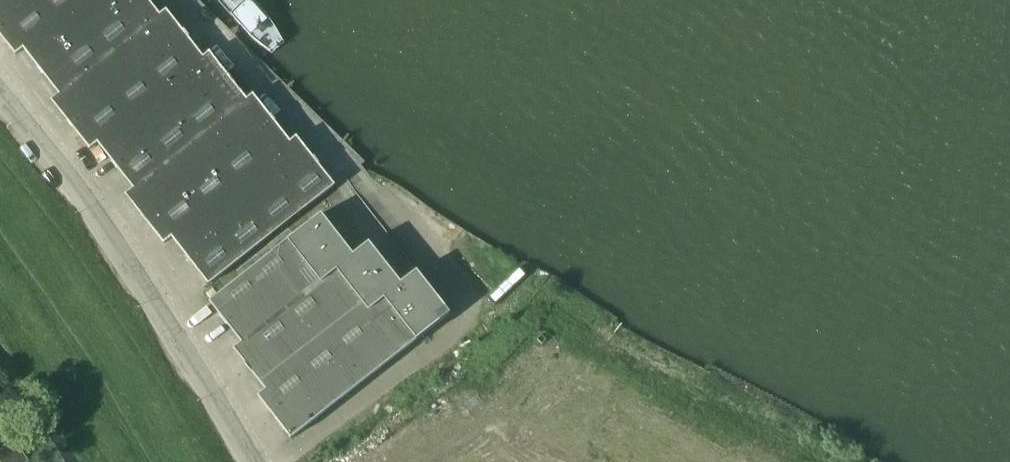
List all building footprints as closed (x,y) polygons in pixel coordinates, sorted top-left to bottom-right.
[(207,53),(201,58),(164,11),(158,16),(145,0),(0,0),(0,35),(15,54),(23,48),(59,94),(51,100),(89,149),(97,143),(133,188),(125,194),(163,243),(171,237),(208,284),(332,186),(294,138),(288,143),(251,95),(245,100),(207,53)] [(424,333),(450,312),(417,270),(401,282),(369,242),(353,254),(321,213),(209,301),(241,342),(233,348),(265,389),(257,395),(291,438),(419,337),(426,346),(431,342),(424,333)] [(13,443),(0,452),(0,461),(25,461),(13,443)]
